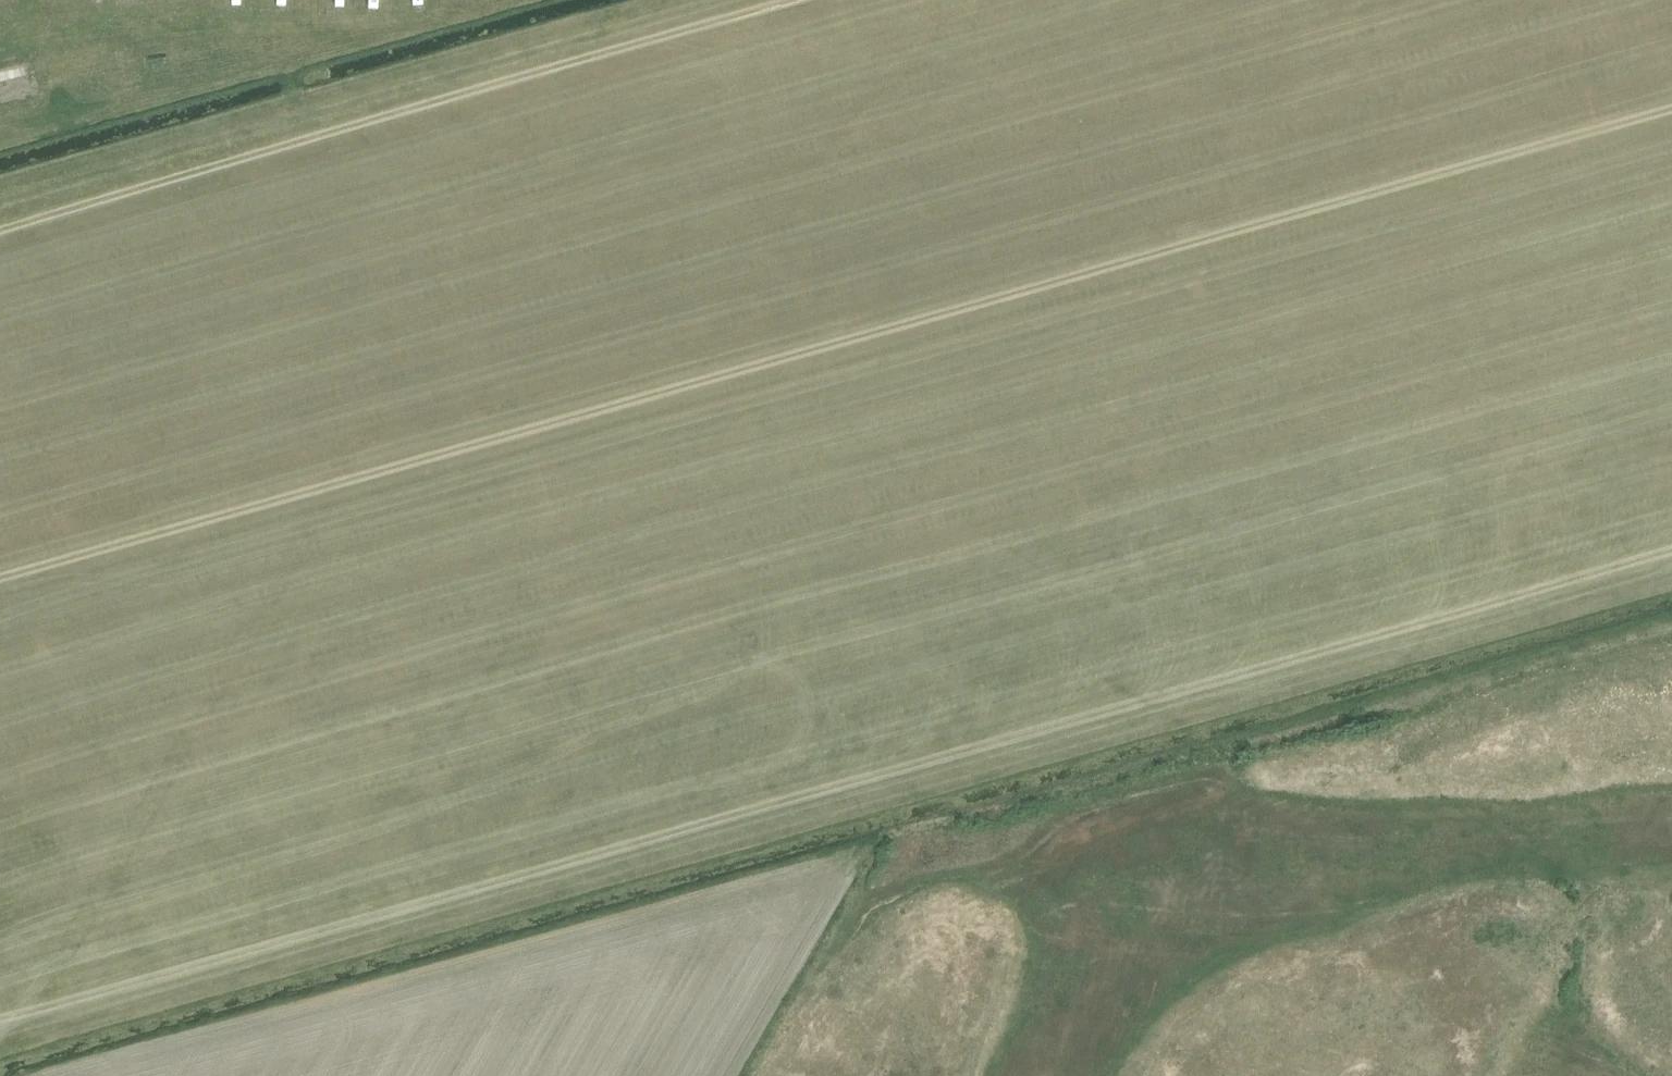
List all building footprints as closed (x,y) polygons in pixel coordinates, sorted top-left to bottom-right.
[(222,7),(233,9),(234,0),(223,0),(222,7)] [(265,16),(268,0),(257,0),(255,14),(265,16)] [(305,11),(305,0),(294,0),(295,12),(305,11)] [(370,12),(379,11),(379,0),(369,0),(370,12)] [(412,15),(423,14),(422,0),(410,0),(412,15)] [(449,10),(470,9),(470,0),(448,0),(449,10)]
